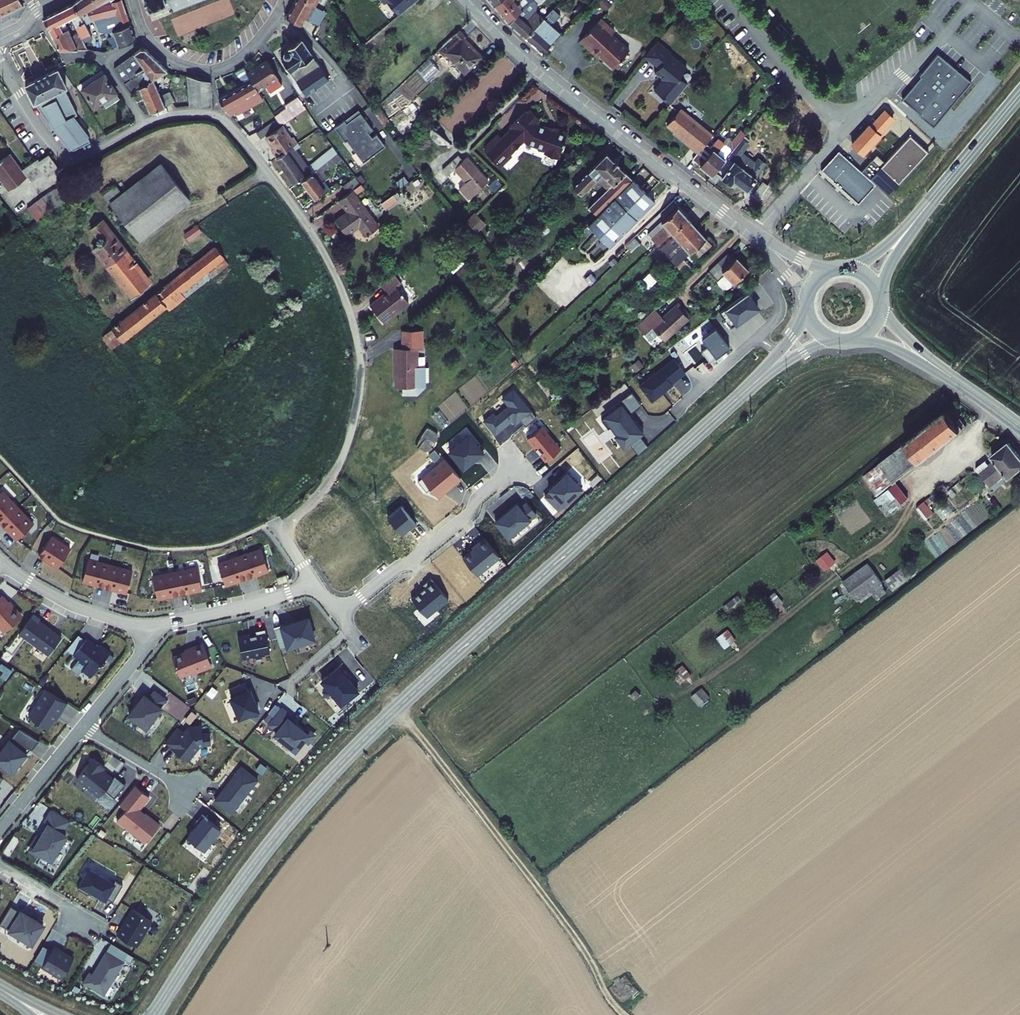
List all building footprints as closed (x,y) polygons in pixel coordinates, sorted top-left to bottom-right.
[(18,1),(17,0),(0,0),(0,9),(18,1)] [(83,27),(89,36),(104,34),(99,21),(115,16),(111,6),(114,5),(112,0),(77,0),(71,4),(83,27)] [(138,2),(141,1),(147,14),(154,12),(160,9),(161,13),(165,11),(164,8),(174,5),(175,8),(179,7),(178,3),(186,0),(188,4),(191,2),(190,0),(137,0),(138,2)] [(301,25),(305,17),(318,25),(326,11),(314,5),(303,0),(296,0),(285,19),(301,25)] [(381,4),(383,2),(397,18),(400,16),(411,7),(420,0),(378,0),(381,4)] [(517,0),(501,0),(495,5),(503,14),(517,0)] [(526,7),(523,5),(528,0),(517,0),(503,14),(511,23),(526,7)] [(546,20),(534,7),(540,1),(538,0),(532,0),(526,7),(511,23),(510,23),(526,40),(546,20)] [(114,5),(119,17),(123,27),(130,25),(126,15),(121,2),(114,5)] [(83,27),(71,4),(42,18),(54,39),(72,30),(66,20),(72,18),(77,28),(82,39),(89,36),(83,27)] [(411,7),(400,16),(407,25),(419,40),(428,33),(442,50),(451,42),(446,35),(451,31),(431,6),(418,15),(411,7)] [(541,55),(561,36),(546,20),(526,40),(541,55)] [(613,35),(600,22),(580,44),(597,61),(600,58),(603,62),(602,63),(613,73),(621,65),(620,63),(628,55),(610,38),(613,35)] [(136,41),(130,25),(123,27),(111,32),(113,36),(111,36),(113,41),(116,40),(119,46),(136,41)] [(77,28),(72,30),(54,39),(59,48),(86,48),(82,39),(77,28)] [(442,50),(438,53),(443,59),(447,55),(464,75),(481,61),(459,35),(451,42),(442,50)] [(308,57),(295,39),(280,50),(281,52),(278,54),(280,56),(276,58),(292,83),(303,75),(307,72),(300,63),(308,57)] [(685,71),(654,46),(644,60),(659,71),(654,77),(664,84),(654,95),(671,108),(688,88),(677,80),(685,71)] [(161,76),(168,72),(147,51),(141,49),(114,68),(131,94),(137,91),(161,76)] [(917,115),(933,128),(971,82),(936,54),(918,76),(919,77),(900,100),(918,114),(917,115)] [(248,73),(259,89),(262,87),(266,94),(282,83),(277,77),(279,76),(267,60),(248,73)] [(229,117),(238,110),(262,94),(259,89),(248,73),(243,66),(234,70),(244,84),(232,92),(219,101),(219,103),(229,117)] [(24,85),(33,103),(38,101),(40,107),(47,103),(45,97),(64,88),(67,87),(59,68),(24,85)] [(95,72),(73,86),(86,104),(94,99),(99,105),(112,96),(95,72)] [(203,79),(179,73),(180,104),(204,104),(203,79)] [(165,109),(165,108),(173,104),(168,93),(159,97),(153,86),(163,80),(161,76),(137,91),(150,114),(163,109),(165,109)] [(295,84),(289,88),(300,102),(305,98),(295,84)] [(88,136),(73,116),(77,114),(64,88),(45,97),(47,103),(40,107),(38,101),(33,103),(71,153),(91,142),(88,136)] [(281,104),(274,109),(269,113),(272,117),(277,124),(283,120),(301,107),(290,93),(279,101),(281,104)] [(396,113),(407,125),(420,113),(409,101),(396,113)] [(356,109),(332,126),(342,141),(344,139),(360,162),(382,145),(373,134),(369,137),(366,132),(370,129),(356,109)] [(898,122),(884,109),(869,126),(868,124),(849,145),(863,157),(881,137),(884,139),(898,122)] [(376,110),(372,114),(387,134),(391,130),(376,110)] [(545,131),(536,127),(534,125),(537,122),(527,112),(525,114),(523,112),(507,128),(508,129),(498,139),(496,138),(490,143),(488,142),(482,148),(484,150),(481,152),(496,169),(508,157),(507,155),(520,142),(523,145),(542,154),(541,157),(555,162),(557,156),(560,155),(561,151),(560,148),(564,136),(552,131),(551,134),(545,132),(545,131)] [(713,142),(679,115),(665,131),(691,151),(690,153),(698,160),(713,142)] [(0,120),(0,133),(5,140),(15,134),(3,118),(0,120)] [(270,118),(252,130),(256,136),(273,123),(270,118)] [(284,135),(277,124),(260,135),(268,146),(266,148),(271,155),(287,143),(292,140),(287,133),(284,135)] [(429,125),(426,127),(427,140),(433,147),(442,149),(445,151),(449,147),(429,125)] [(713,142),(698,160),(692,167),(712,183),(718,175),(726,166),(720,161),(728,151),(720,145),(723,141),(718,136),(713,142)] [(931,156),(912,139),(888,167),(879,160),(867,175),(877,184),(895,199),(931,156)] [(287,143),(271,155),(289,180),(305,168),(307,171),(321,159),(331,149),(327,143),(301,163),(289,146),(294,143),(292,140),(287,143)] [(410,155),(402,145),(398,148),(406,159),(410,155)] [(748,152),(742,147),(726,166),(718,175),(738,191),(741,188),(747,193),(769,167),(762,161),(759,164),(747,154),(748,152)] [(167,148),(117,188),(111,181),(98,191),(104,200),(106,198),(136,237),(149,227),(199,187),(167,148)] [(307,171),(295,179),(308,197),(323,186),(319,180),(322,178),(317,169),(336,153),(333,148),(331,149),(321,159),(307,171)] [(55,170),(41,149),(37,152),(32,156),(36,162),(32,164),(20,172),(25,179),(29,184),(41,176),(43,178),(49,174),(55,170)] [(838,151),(820,171),(859,205),(877,184),(867,175),(838,151)] [(430,177),(431,178),(428,181),(432,186),(453,170),(461,180),(453,187),(466,202),(486,184),(464,159),(461,161),(458,158),(456,155),(430,177)] [(20,172),(8,156),(0,162),(0,183),(7,192),(25,179),(20,172)] [(612,195),(591,215),(599,223),(608,214),(634,189),(606,161),(576,190),(585,200),(602,185),(612,195)] [(340,192),(334,197),(343,209),(331,218),(341,233),(353,224),(360,234),(373,224),(358,204),(350,192),(359,185),(351,174),(335,186),(340,192)] [(55,208),(61,203),(67,198),(72,194),(65,184),(64,182),(58,186),(52,191),(52,192),(46,196),(41,200),(26,211),(37,224),(50,212),(55,208)] [(490,196),(497,189),(492,183),(484,190),(490,196)] [(656,210),(649,203),(634,189),(608,214),(599,223),(589,233),(610,254),(656,210)] [(395,204),(390,196),(375,207),(380,214),(395,204)] [(477,232),(485,223),(475,214),(467,223),(477,232)] [(677,215),(647,242),(658,253),(688,226),(677,215)] [(146,279),(97,216),(87,224),(95,233),(91,236),(95,241),(89,246),(128,293),(146,279)] [(196,225),(183,234),(189,241),(201,232),(196,225)] [(658,253),(667,264),(697,236),(688,226),(658,253)] [(712,253),(705,245),(697,236),(667,264),(676,273),(680,278),(694,266),(696,268),(712,253)] [(120,338),(164,302),(169,298),(172,301),(181,294),(196,281),(199,284),(213,273),(228,261),(212,241),(109,325),(103,330),(99,333),(110,346),(119,338),(120,338)] [(731,260),(703,284),(711,294),(719,287),(728,297),(750,277),(739,263),(736,266),(731,260)] [(649,273),(641,281),(648,288),(656,281),(649,273)] [(397,283),(391,275),(377,286),(382,293),(376,297),(377,298),(375,300),(374,299),(365,305),(377,323),(404,304),(392,287),(397,283)] [(719,312),(731,327),(740,320),(738,319),(745,314),(746,316),(758,307),(752,298),(750,299),(745,293),(719,312)] [(662,315),(656,309),(637,326),(645,334),(652,328),(664,342),(688,320),(682,313),(686,309),(678,301),(662,315)] [(699,350),(707,361),(727,347),(713,328),(700,337),(706,345),(699,350)] [(414,348),(421,348),(420,330),(399,330),(400,349),(392,349),(394,387),(401,387),(402,395),(417,394),(424,385),(423,365),(414,365),(414,348)] [(639,385),(652,401),(672,386),(671,384),(685,372),(674,358),(639,385)] [(486,425),(497,439),(514,425),(517,429),(523,425),(528,431),(539,422),(516,393),(504,403),(511,410),(498,421),(496,417),(486,425)] [(610,428),(627,451),(631,447),(642,440),(647,436),(639,426),(638,426),(633,418),(644,410),(634,397),(601,421),(608,430),(610,428)] [(880,461),(861,476),(877,496),(873,499),(886,515),(909,497),(896,481),(921,460),(964,426),(969,422),(963,415),(962,416),(952,404),(948,407),(906,441),(904,438),(899,441),(902,444),(880,461)] [(427,427),(415,445),(428,453),(439,435),(427,427)] [(542,430),(527,441),(545,464),(561,452),(549,438),(548,438),(542,430)] [(469,439),(449,455),(463,473),(471,466),(471,465),(475,461),(477,463),(484,458),(469,439)] [(652,453),(642,440),(631,447),(643,462),(652,453)] [(1010,442),(992,457),(995,461),(989,465),(986,462),(976,470),(979,474),(992,491),(1008,478),(1010,480),(1019,472),(1019,455),(1010,442)] [(439,456),(411,479),(419,490),(423,486),(432,496),(456,477),(439,456)] [(556,488),(551,492),(564,509),(590,489),(575,470),(568,475),(568,478),(563,482),(561,481),(555,486),(556,488)] [(35,523),(3,489),(0,492),(0,526),(15,542),(35,523)] [(916,507),(926,519),(934,513),(924,500),(916,507)] [(517,511),(495,528),(508,544),(536,521),(527,510),(520,515),(517,511)] [(401,512),(388,523),(401,539),(408,534),(409,535),(415,531),(401,512)] [(70,549),(50,537),(38,558),(58,570),(70,549)] [(479,552),(463,564),(477,582),(499,564),(484,545),(477,550),(479,552)] [(218,563),(225,585),(268,570),(261,548),(218,563)] [(827,551),(815,561),(824,573),(837,563),(827,551)] [(87,559),(81,582),(127,593),(132,570),(87,559)] [(844,581),(859,601),(870,593),(877,601),(889,592),(867,563),(844,581)] [(892,592),(913,575),(905,565),(884,581),(892,592)] [(152,576),(156,598),(202,589),(198,567),(152,576)] [(276,578),(278,584),(288,581),(286,575),(276,578)] [(409,605),(424,624),(446,606),(429,585),(421,591),(423,594),(409,605)] [(776,593),(765,602),(773,612),(784,603),(776,593)] [(2,629),(19,614),(11,605),(10,606),(4,599),(5,599),(0,594),(0,627),(2,629)] [(722,608),(726,613),(741,601),(737,596),(722,608)] [(31,611),(17,630),(46,652),(59,634),(36,617),(38,616),(31,611)] [(282,628),(288,648),(315,641),(308,620),(282,628)] [(237,636),(242,657),(252,655),(253,657),(264,654),(264,652),(270,651),(265,628),(256,630),(256,634),(250,635),(250,633),(237,636)] [(728,631),(716,640),(724,651),(736,642),(728,631)] [(96,644),(85,635),(71,651),(84,661),(80,666),(89,674),(109,649),(98,641),(96,644)] [(199,639),(188,644),(189,646),(170,655),(178,674),(191,668),(195,669),(205,664),(204,662),(209,660),(199,639)] [(319,683),(341,708),(360,692),(338,667),(319,683)] [(672,675),(680,685),(690,676),(682,667),(672,675)] [(229,697),(237,718),(259,710),(247,680),(228,688),(231,696),(229,697)] [(66,700),(45,687),(27,714),(46,726),(52,716),(58,707),(60,709),(66,700)] [(146,732),(163,710),(161,708),(168,699),(154,688),(147,697),(143,694),(126,717),(146,732)] [(630,696),(634,699),(640,693),(636,690),(630,696)] [(702,690),(691,699),(700,709),(711,699),(702,690)] [(275,732),(272,736),(295,755),(305,742),(308,744),(316,735),(306,727),(302,731),(288,719),(292,715),(281,706),(266,725),(275,732)] [(176,747),(175,748),(185,757),(197,741),(209,740),(208,729),(200,730),(199,721),(189,721),(182,729),(175,724),(164,738),(176,747)] [(16,725),(0,746),(0,765),(6,770),(11,764),(13,765),(25,751),(23,749),(27,744),(30,747),(38,738),(16,725)] [(103,763),(92,754),(76,774),(99,793),(104,787),(114,795),(125,781),(114,773),(112,776),(101,767),(103,763)] [(257,777),(240,763),(231,775),(214,797),(231,810),(257,777)] [(122,812),(117,818),(145,840),(159,823),(145,811),(144,812),(141,809),(138,806),(148,793),(134,782),(115,806),(122,812)] [(36,833),(28,846),(38,851),(39,849),(50,855),(64,831),(59,828),(67,816),(51,806),(43,819),(47,821),(38,835),(36,833)] [(185,837),(204,852),(222,829),(204,814),(185,837)] [(83,866),(70,886),(80,892),(83,887),(97,897),(98,895),(105,899),(115,883),(108,878),(106,881),(83,866)] [(155,913),(137,902),(120,929),(138,941),(155,913)] [(9,907),(0,923),(0,924),(31,943),(42,924),(20,911),(19,913),(9,907)] [(51,951),(41,945),(33,960),(42,965),(51,951)] [(129,957),(111,946),(100,965),(101,965),(99,969),(95,967),(89,977),(109,989),(129,957)] [(42,965),(41,967),(61,978),(73,958),(53,947),(51,951),(42,965)]
